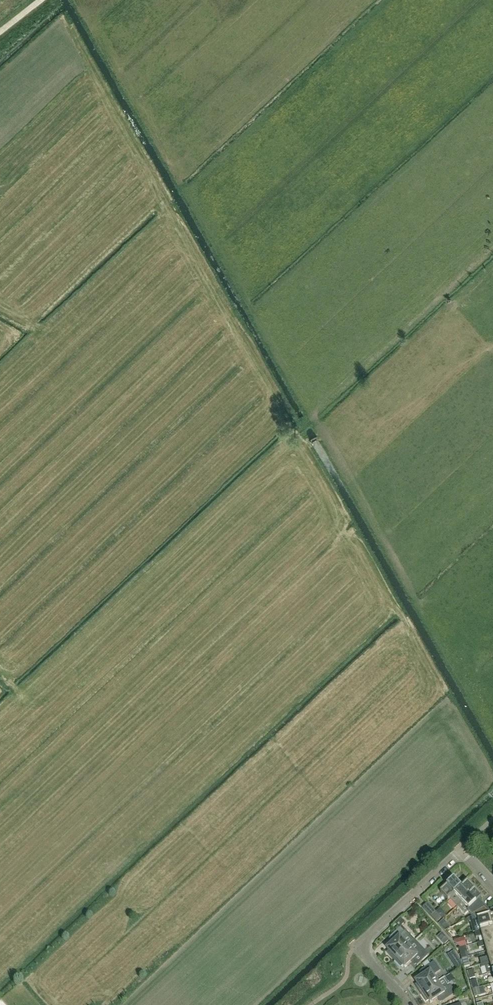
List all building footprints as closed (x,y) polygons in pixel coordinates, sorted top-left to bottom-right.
[(455,894),(462,888),(455,880),(441,893),(448,901),(455,895),(455,894)] [(455,895),(448,901),(449,901),(451,899),(457,907),(476,890),(468,882),(462,888),(455,894),(455,895)] [(476,890),(457,907),(465,915),(468,912),(472,916),(485,909),(479,902),(483,898),(476,890)] [(431,916),(436,912),(428,903),(423,908),(431,916)] [(485,909),(472,916),(477,921),(478,921),(481,931),(492,927),(492,916),(492,917),(485,909)] [(442,918),(436,912),(431,916),(437,922),(442,918)] [(394,960),(415,940),(402,926),(405,924),(401,919),(395,925),(399,929),(390,937),(395,942),(387,949),(389,951),(387,953),(394,960)] [(481,931),(475,933),(476,938),(482,936),(484,941),(492,939),(492,927),(481,931)] [(464,938),(454,941),(461,948),(467,946),(464,938)] [(484,941),(484,942),(478,944),(479,949),(485,947),(487,952),(492,950),(492,939),(484,941)] [(429,955),(415,940),(394,960),(401,968),(403,966),(405,968),(413,961),(417,966),(429,955)] [(487,952),(488,957),(480,960),(481,965),(492,961),(492,950),(487,952)] [(463,964),(460,959),(454,963),(457,968),(463,964)] [(481,965),(482,968),(485,967),(487,974),(492,972),(492,961),(481,965)] [(430,988),(444,979),(443,979),(438,982),(433,976),(441,971),(435,962),(430,965),(425,968),(421,971),(425,976),(416,982),(418,984),(416,986),(421,994),(430,988)] [(474,969),(467,971),(469,979),(476,977),(474,969)] [(448,986),(444,979),(430,988),(421,994),(427,1002),(429,1001),(430,1003),(439,998),(443,1003),(456,994),(450,984),(448,986)] [(472,990),(479,988),(477,980),(470,982),(472,990)] [(481,996),(479,988),(472,990),(475,998),(481,996)]
